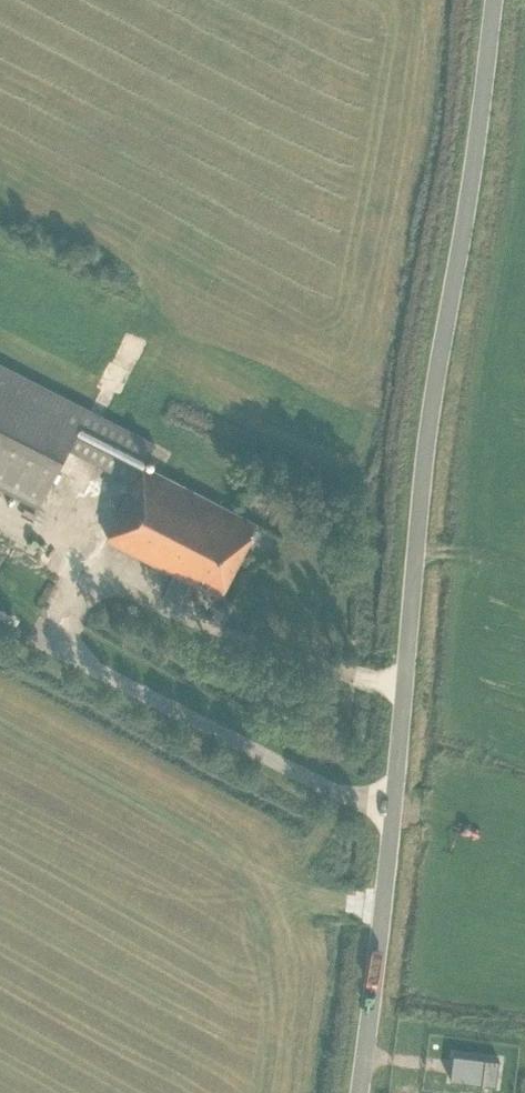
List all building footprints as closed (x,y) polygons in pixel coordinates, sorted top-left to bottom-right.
[(154,443),(0,363),(0,487),(38,506),(68,448),(133,482),(115,517),(117,519),(107,538),(193,583),(194,581),(220,595),(257,523),(143,464),(154,443)] [(450,1080),(496,1086),(500,1060),(454,1054),(450,1080)]
